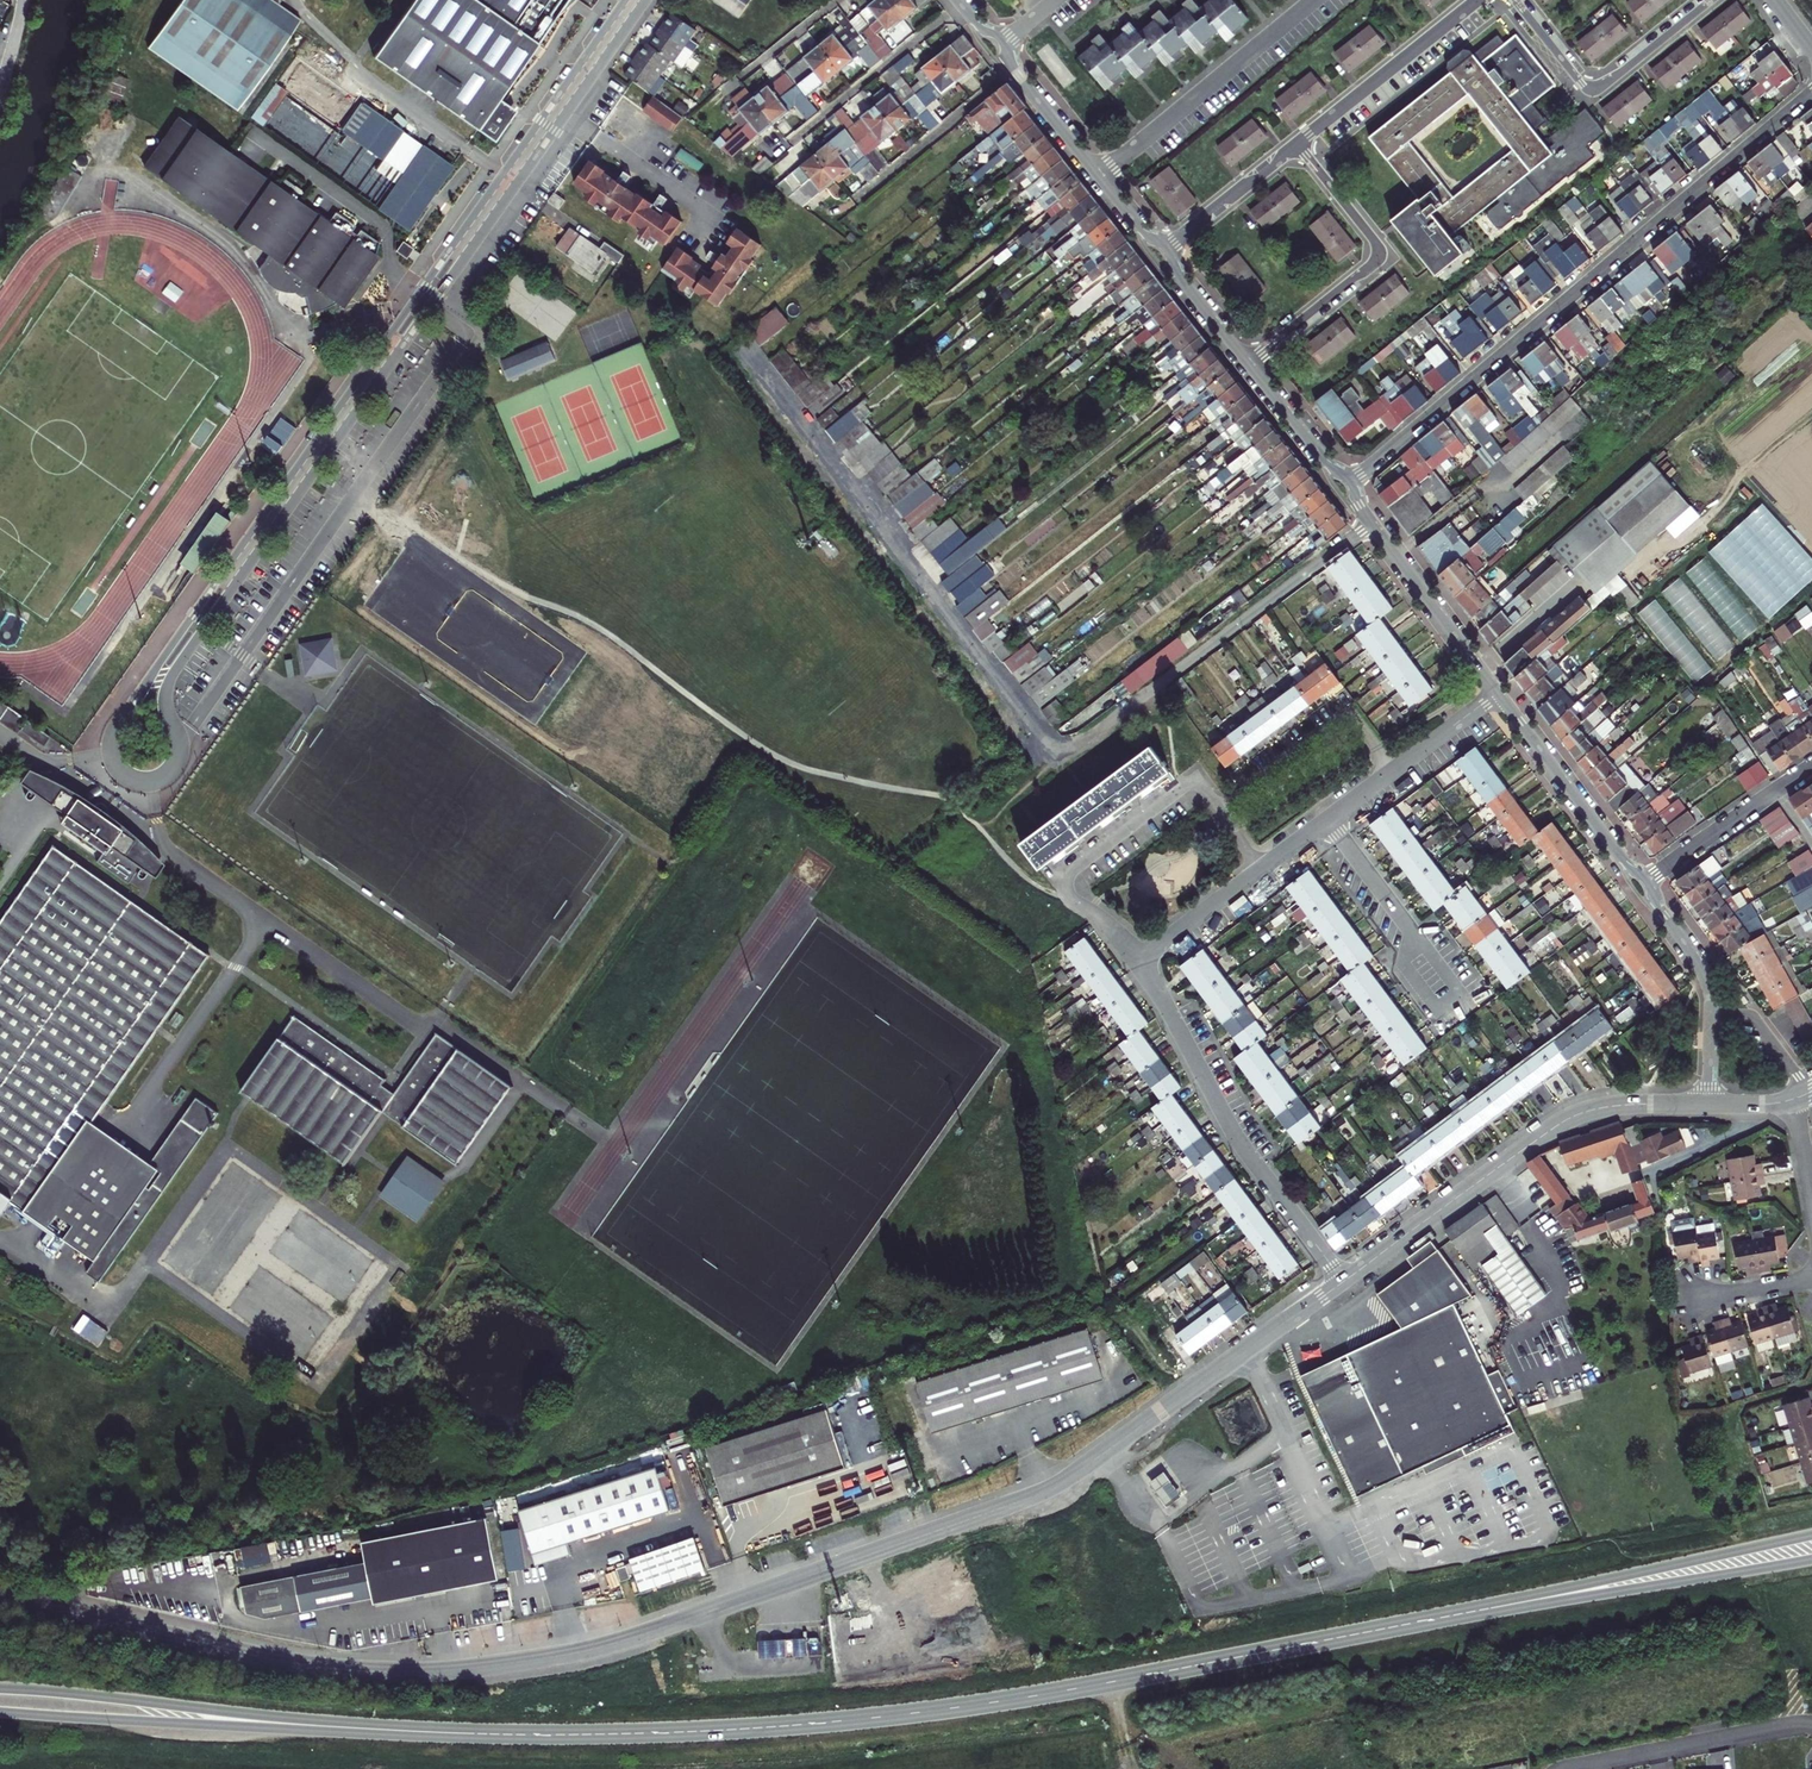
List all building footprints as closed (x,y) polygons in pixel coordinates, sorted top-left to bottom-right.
[(148,46),(238,110),(302,20),(280,4),(282,0),(181,0),(148,46)] [(374,56),(495,140),(514,114),(497,102),(557,15),(573,0),(414,0),(374,56)] [(724,3),(723,5),(738,15),(749,0),(720,0),(724,3)] [(871,4),(881,17),(894,6),(889,0),(876,0),(871,4)] [(894,6),(905,19),(919,7),(918,5),(925,0),(902,0),(894,6)] [(1181,35),(1161,53),(1156,56),(1162,63),(1187,43),(1192,50),(1216,31),(1222,38),(1246,18),(1231,0),(1224,0),(1223,1),(1204,17),(1202,19),(1181,35)] [(1223,1),(1222,0),(1208,0),(1197,9),(1192,1),(1189,3),(1202,19),(1204,17),(1223,1)] [(1442,0),(1419,0),(1428,11),(1442,0)] [(1657,10),(1649,0),(1636,0),(1627,8),(1640,24),(1657,10)] [(1657,10),(1670,0),(1649,0),(1657,10)] [(1181,35),(1202,19),(1189,3),(1168,20),(1175,28),(1181,35)] [(881,17),(873,23),(872,24),(865,30),(874,42),(871,43),(884,59),(894,51),(879,33),(888,27),(891,30),(905,19),(894,6),(881,17)] [(1733,9),(1715,23),(1728,40),(1746,26),(1733,9)] [(835,33),(820,45),(830,58),(853,39),(862,32),(846,12),(840,17),(845,24),(849,28),(838,37),(835,33)] [(666,20),(660,28),(685,46),(697,30),(694,28),(673,13),(667,21),(666,20)] [(1163,13),(1142,30),(1154,44),(1161,53),(1181,35),(1175,28),(1168,20),(1163,13)] [(1613,18),(1596,32),(1609,49),(1627,35),(1613,18)] [(1712,53),(1728,40),(1715,23),(1699,36),(1712,53)] [(845,24),(834,33),(835,33),(838,37),(849,28),(845,24)] [(1131,26),(1115,38),(1127,53),(1139,67),(1155,54),(1156,56),(1161,53),(1154,44),(1142,30),(1137,34),(1131,26)] [(648,41),(647,43),(671,60),(680,67),(692,51),(685,46),(660,28),(656,34),(658,35),(652,43),(648,41)] [(1368,31),(1352,44),(1365,61),(1381,48),(1368,31)] [(853,39),(830,58),(841,71),(855,59),(855,57),(859,53),(871,43),(868,39),(866,37),(862,32),(853,39)] [(1591,62),(1609,49),(1596,32),(1578,45),(1591,62)] [(964,34),(937,56),(948,69),(975,47),(964,34)] [(1101,37),(1087,48),(1100,64),(1112,78),(1126,67),(1131,73),(1139,67),(1127,53),(1115,38),(1107,44),(1101,37)] [(1448,77),(1368,139),(1417,202),(1390,223),(1433,279),(1461,257),(1447,239),(1509,190),(1512,193),(1500,202),(1500,207),(1508,218),(1514,219),(1528,208),(1532,209),(1535,206),(1536,202),(1564,180),(1565,182),(1592,161),(1585,152),(1604,138),(1584,112),(1547,141),(1552,147),(1545,152),(1531,135),(1543,124),(1529,107),(1552,88),(1514,39),(1502,48),(1495,40),(1470,59),(1467,55),(1462,55),(1446,67),(1445,72),(1448,77)] [(671,60),(647,43),(642,49),(641,48),(634,57),(660,76),(671,60)] [(871,43),(859,53),(872,69),(884,59),(871,43)] [(1767,43),(1751,56),(1760,67),(1751,74),(1758,83),(1767,75),(1769,77),(1776,71),(1774,69),(1783,63),(1767,43)] [(1348,74),(1365,61),(1352,44),(1335,57),(1348,74)] [(788,72),(798,85),(830,58),(820,45),(788,72)] [(948,69),(958,81),(980,63),(974,55),(979,52),(975,47),(948,69)] [(1684,47),(1666,61),(1679,78),(1698,64),(1684,47)] [(1101,87),(1112,78),(1100,64),(1087,48),(1076,56),(1090,72),(1101,87)] [(909,53),(894,66),(899,72),(914,60),(909,53)] [(288,92),(308,65),(295,56),(252,119),(264,127),(288,92)] [(922,80),(912,88),(917,95),(948,69),(937,56),(916,72),(922,80)] [(625,74),(653,94),(654,95),(666,80),(660,76),(634,57),(630,63),(632,64),(625,74)] [(830,58),(798,85),(808,98),(841,71),(830,58)] [(1662,92),(1679,78),(1666,61),(1649,74),(1662,92)] [(1742,96),(1747,103),(1757,96),(1759,99),(1767,92),(1769,94),(1777,88),(1786,100),(1797,91),(1797,84),(1792,76),(1793,75),(1783,63),(1774,69),(1776,71),(1769,77),(1767,75),(1758,83),(1742,96)] [(890,86),(902,77),(899,72),(894,66),(882,75),(890,86)] [(981,76),(986,82),(997,74),(992,68),(981,76)] [(917,95),(925,105),(926,106),(943,93),(958,81),(948,69),(917,95)] [(756,97),(766,110),(798,85),(788,72),(756,97)] [(104,98),(120,103),(128,79),(112,74),(104,98)] [(1310,76),(1293,89),(1307,107),(1323,93),(1310,76)] [(1736,89),(1726,76),(1709,89),(1715,96),(1725,89),(1728,94),(1736,89)] [(876,106),(887,119),(917,95),(912,88),(907,82),(876,106)] [(957,123),(963,131),(983,116),(990,125),(1001,118),(1006,124),(1025,109),(1028,107),(1008,82),(1005,85),(978,106),(957,123)] [(798,85),(766,110),(776,123),(790,111),(789,110),(797,104),(810,120),(820,113),(810,100),(808,98),(798,85)] [(1635,85),(1620,98),(1600,113),(1612,130),(1633,114),(1648,102),(1635,85)] [(736,116),(745,127),(766,110),(756,97),(748,88),(733,99),(742,111),(736,116)] [(1290,120),(1307,107),(1293,89),(1276,102),(1290,120)] [(1709,89),(1692,103),(1702,115),(1709,109),(1705,105),(1715,96),(1709,89)] [(873,102),(864,90),(861,93),(870,104),(873,102)] [(654,95),(653,94),(642,111),(671,132),(682,116),(654,95)] [(810,100),(820,113),(828,106),(818,94),(810,100)] [(939,122),(926,106),(925,105),(917,95),(887,119),(896,131),(920,111),(933,127),(939,122)] [(1734,102),(1725,109),(1732,117),(1731,119),(1737,127),(1739,125),(1745,134),(1756,125),(1743,109),(1741,110),(1734,102)] [(419,185),(395,219),(409,228),(452,166),(363,103),(343,132),(404,175),(419,185)] [(1692,103),(1686,108),(1696,121),(1703,116),(1702,115),(1692,103)] [(842,122),(858,143),(887,119),(876,106),(862,116),(863,118),(856,123),(843,107),(835,114),(842,122)] [(1811,108),(1801,118),(1811,134),(1811,108)] [(1002,152),(1007,148),(1036,124),(1025,109),(1006,124),(976,148),(963,158),(970,166),(997,145),(1002,152)] [(1732,117),(1725,109),(1715,117),(1722,126),(1720,127),(1733,143),(1745,134),(1739,125),(1737,127),(1731,119),(1732,117)] [(766,110),(745,127),(721,146),(733,155),(760,133),(762,135),(776,123),(766,110)] [(1699,146),(1698,147),(1704,155),(1707,153),(1713,161),(1724,153),(1711,136),(1709,137),(1700,125),(1696,128),(1683,110),(1676,116),(1683,126),(1696,142),(1699,146)] [(1659,130),(1666,139),(1683,126),(1676,116),(1659,130)] [(230,153),(181,119),(147,167),(269,255),(258,269),(261,274),(264,279),(268,283),(273,286),(277,289),(283,291),(288,292),(294,293),(301,298),(310,296),(313,314),(325,312),(336,307),(344,302),(351,295),(358,288),(364,280),(369,272),(373,263),(376,253),(379,244),(336,213),(329,223),(230,153)] [(887,119),(858,143),(866,153),(867,154),(880,170),(887,165),(874,148),(896,131),(887,119)] [(1253,120),(1235,134),(1249,152),(1266,138),(1253,120)] [(817,154),(828,167),(842,156),(858,143),(842,122),(825,135),(830,142),(817,154)] [(1036,124),(1007,148),(1012,154),(1022,147),(1025,152),(1046,136),(1036,124)] [(1650,153),(1662,143),(1666,139),(1659,130),(1642,143),(1650,153)] [(1249,152),(1235,134),(1219,147),(1233,165),(1249,152)] [(1798,153),(1783,134),(1776,139),(1791,159),(1798,153)] [(1046,136),(1025,152),(1030,158),(1010,175),(1014,180),(1054,147),(1046,136)] [(1684,151),(1687,155),(1698,147),(1699,146),(1696,142),(1684,151)] [(858,143),(842,156),(851,167),(864,156),(867,154),(866,153),(858,143)] [(1662,143),(1650,153),(1658,163),(1658,164),(1671,153),(1662,143)] [(1772,145),(1759,155),(1764,163),(1768,160),(1774,169),(1785,161),(1772,145)] [(1054,147),(1014,180),(994,196),(997,200),(1038,168),(1043,175),(1064,158),(1054,147)] [(1699,170),(1713,161),(1707,153),(1704,155),(1698,147),(1687,155),(1699,170)] [(1671,153),(1658,164),(1663,169),(1662,170),(1668,178),(1671,176),(1677,184),(1688,176),(1671,153)] [(768,154),(751,168),(760,175),(775,163),(768,154)] [(828,167),(817,154),(782,182),(797,192),(806,185),(828,167)] [(867,154),(864,156),(867,160),(859,167),(869,180),(880,171),(880,170),(867,154)] [(1773,169),(1774,169),(1768,160),(1764,163),(1759,155),(1748,163),(1760,180),(1764,178),(1770,188),(1781,180),(1773,169)] [(828,167),(837,178),(851,167),(842,156),(828,167)] [(1039,190),(1043,195),(1073,170),(1064,158),(1043,175),(1049,182),(1039,190)] [(636,236),(645,242),(650,235),(657,240),(664,245),(681,222),(666,211),(664,213),(662,217),(650,209),(653,205),(637,194),(635,195),(625,188),(622,193),(610,185),(613,180),(603,173),(605,170),(590,161),(573,185),(586,194),(583,199),(594,206),(598,201),(611,210),(607,216),(618,223),(622,219),(635,228),(636,226),(641,229),(636,236)] [(1658,163),(1641,176),(1659,199),(1677,184),(1671,176),(1668,178),(1662,170),(1663,169),(1658,164),(1658,163)] [(828,167),(806,185),(797,192),(792,196),(804,204),(812,198),(815,196),(819,192),(837,178),(828,167)] [(1592,183),(1598,191),(1616,177),(1609,169),(1592,183)] [(1073,170),(1043,195),(1038,199),(1048,211),(1062,199),(1083,183),(1073,170)] [(1154,185),(1166,200),(1183,186),(1171,171),(1154,185)] [(1740,172),(1727,182),(1733,190),(1736,188),(1742,197),(1741,198),(1747,205),(1754,199),(1749,191),(1752,188),(1740,172)] [(404,175),(380,209),(395,219),(419,185),(404,175)] [(1624,187),(1630,194),(1628,196),(1635,204),(1637,202),(1644,210),(1659,199),(1641,176),(1636,180),(1635,178),(1624,187)] [(625,188),(613,180),(610,185),(622,193),(625,188)] [(1727,182),(1715,191),(1728,207),(1733,204),(1739,211),(1747,205),(1741,198),(1742,197),(1736,188),(1733,190),(1727,182)] [(1034,183),(1027,188),(1031,194),(1038,188),(1034,183)] [(1083,183),(1062,199),(1067,206),(1048,221),(1052,226),(1091,194),(1083,183)] [(1286,183),(1268,198),(1282,215),(1299,200),(1286,183)] [(1592,183),(1585,189),(1594,200),(1601,194),(1598,191),(1592,183)] [(1197,202),(1183,186),(1166,200),(1179,216),(1197,202)] [(1631,221),(1644,210),(1637,202),(1635,204),(1628,196),(1630,194),(1624,187),(1611,196),(1631,221)] [(1790,190),(1774,205),(1779,211),(1784,206),(1795,197),(1790,190)] [(1091,194),(1052,226),(1058,233),(1067,225),(1066,222),(1075,215),(1080,222),(1101,206),(1091,194)] [(1558,210),(1571,226),(1579,220),(1575,214),(1585,206),(1576,196),(1558,210)] [(1265,228),(1282,215),(1268,198),(1251,211),(1265,228)] [(598,201),(594,206),(607,216),(611,210),(598,201)] [(664,213),(653,205),(650,209),(662,217),(664,213)] [(1593,217),(1600,226),(1599,227),(1605,235),(1608,234),(1614,241),(1625,233),(1603,205),(1591,214),(1593,217)] [(1712,205),(1700,214),(1698,215),(1704,223),(1707,222),(1714,231),(1713,231),(1717,237),(1725,231),(1720,224),(1725,221),(1712,205)] [(1774,205),(1757,219),(1763,225),(1779,211),(1774,205)] [(1101,206),(1080,222),(1070,231),(1075,236),(1055,253),(1059,259),(1081,241),(1110,217),(1101,206)] [(1310,226),(1323,242),(1341,229),(1328,212),(1310,226)] [(1704,223),(1698,215),(1688,224),(1700,240),(1702,238),(1711,250),(1721,242),(1717,237),(1713,231),(1714,231),(1707,222),(1704,223)] [(1550,233),(1559,244),(1567,237),(1550,216),(1542,223),(1550,233)] [(1110,217),(1081,241),(1090,253),(1119,229),(1110,218),(1110,217)] [(1600,252),(1614,241),(1608,234),(1605,235),(1599,227),(1600,226),(1593,217),(1582,226),(1589,235),(1587,236),(1600,252)] [(1666,241),(1665,242),(1671,250),(1673,248),(1679,256),(1678,257),(1684,265),(1692,259),(1686,251),(1695,244),(1682,228),(1666,241)] [(604,254),(568,229),(555,246),(592,272),(604,254)] [(1119,229),(1090,253),(1099,265),(1128,241),(1119,229)] [(1341,229),(1323,242),(1337,260),(1355,246),(1341,229)] [(685,287),(693,292),(715,308),(724,295),(728,297),(735,285),(730,282),(740,269),(745,272),(752,262),(749,260),(758,246),(735,230),(724,244),(725,245),(718,256),(722,258),(719,262),(719,261),(714,267),(715,268),(706,281),(693,272),(696,268),(698,266),(689,260),(691,258),(676,248),(659,272),(673,282),(672,284),(682,291),(685,287)] [(1461,231),(1454,235),(1463,251),(1471,247),(1461,231)] [(1535,240),(1529,233),(1525,236),(1531,244),(1535,240)] [(1566,279),(1580,268),(1574,260),(1571,262),(1565,254),(1566,253),(1559,244),(1550,233),(1533,247),(1547,263),(1551,260),(1566,279)] [(650,235),(645,242),(652,247),(657,240),(650,235)] [(1508,250),(1514,257),(1531,244),(1525,236),(1508,250)] [(405,240),(396,251),(405,257),(406,258),(414,248),(405,240)] [(1138,253),(1128,241),(1099,265),(1085,276),(1090,283),(1105,272),(1103,270),(1112,263),(1117,270),(1138,253)] [(1684,265),(1678,257),(1679,256),(1673,248),(1671,250),(1665,242),(1654,250),(1672,274),(1684,265)] [(1577,244),(1566,253),(1565,254),(1571,262),(1574,260),(1580,268),(1590,260),(1577,244)] [(1490,264),(1498,274),(1506,268),(1504,265),(1514,257),(1508,250),(1490,264)] [(1138,253),(1117,270),(1109,277),(1112,282),(1074,313),(1079,320),(1094,308),(1147,264),(1138,253)] [(1220,268),(1234,285),(1252,270),(1238,253),(1220,268)] [(706,274),(696,268),(693,272),(706,281),(715,268),(714,267),(719,261),(719,262),(722,258),(718,256),(709,268),(710,269),(706,274)] [(1646,261),(1634,271),(1633,272),(1640,280),(1642,278),(1648,286),(1647,287),(1654,295),(1660,304),(1667,299),(1661,291),(1666,287),(1646,261)] [(1698,283),(1714,269),(1708,261),(1692,275),(1698,283)] [(1525,271),(1532,280),(1531,281),(1537,289),(1540,288),(1546,295),(1557,287),(1537,262),(1525,271)] [(1121,293),(1126,300),(1156,276),(1147,264),(1094,308),(1097,311),(1114,298),(1121,293)] [(1490,264),(1483,270),(1491,281),(1499,275),(1498,274),(1490,264)] [(735,285),(745,272),(740,269),(730,282),(735,285)] [(1532,307),(1546,295),(1540,288),(1537,289),(1531,281),(1532,280),(1525,271),(1523,269),(1506,283),(1514,294),(1519,290),(1532,307)] [(1265,288),(1252,270),(1234,285),(1248,302),(1265,288)] [(1644,303),(1654,295),(1647,287),(1648,286),(1642,278),(1640,280),(1633,272),(1618,284),(1631,300),(1637,295),(1644,303)] [(1156,276),(1126,300),(1122,303),(1132,315),(1165,288),(1156,276)] [(1459,289),(1466,299),(1483,286),(1475,276),(1459,289)] [(1395,277),(1378,290),(1390,306),(1408,293),(1395,277)] [(1671,283),(1681,297),(1688,292),(1677,278),(1671,283)] [(670,286),(680,294),(682,291),(672,284),(670,286)] [(1615,313),(1631,300),(1618,284),(1600,298),(1599,299),(1606,307),(1608,305),(1615,313)] [(685,287),(682,291),(690,296),(693,292),(685,287)] [(1175,300),(1165,288),(1132,315),(1128,318),(1137,330),(1145,324),(1175,300)] [(1373,320),(1390,306),(1378,290),(1360,304),(1373,320)] [(682,291),(680,294),(688,299),(690,296),(682,291)] [(1492,298),(1494,300),(1499,306),(1497,308),(1504,316),(1507,314),(1513,322),(1523,314),(1510,298),(1507,299),(1501,292),(1492,298)] [(1121,293),(1114,298),(1120,305),(1122,303),(1126,300),(1121,293)] [(1606,307),(1599,299),(1589,307),(1602,324),(1604,322),(1612,332),(1606,337),(1611,344),(1618,353),(1626,346),(1615,332),(1623,325),(1614,314),(1615,313),(1608,305),(1606,307)] [(1144,343),(1183,311),(1175,300),(1145,324),(1148,328),(1132,342),(1136,349),(1144,343)] [(1500,332),(1513,322),(1507,314),(1504,316),(1497,308),(1499,306),(1494,300),(1486,306),(1491,313),(1487,316),(1500,332)] [(775,307),(748,331),(760,346),(788,322),(775,307)] [(1451,314),(1466,332),(1464,334),(1471,342),(1474,340),(1480,348),(1490,340),(1495,336),(1481,317),(1476,321),(1473,316),(1466,322),(1457,310),(1451,314)] [(1167,332),(1172,340),(1193,323),(1183,311),(1144,343),(1147,346),(1157,338),(1158,339),(1167,332)] [(1466,359),(1479,349),(1480,348),(1474,340),(1471,342),(1464,334),(1466,332),(1451,314),(1443,321),(1450,330),(1446,334),(1450,339),(1466,359)] [(1580,315),(1568,324),(1566,325),(1572,333),(1575,331),(1585,346),(1591,354),(1600,348),(1595,342),(1596,341),(1590,332),(1592,331),(1580,315)] [(1408,330),(1412,336),(1413,337),(1424,329),(1431,324),(1425,316),(1408,330)] [(1341,319),(1323,333),(1336,349),(1353,335),(1341,319)] [(1193,323),(1172,340),(1163,347),(1168,354),(1154,366),(1157,371),(1160,369),(1202,335),(1193,323)] [(1431,324),(1424,329),(1433,339),(1439,334),(1431,324)] [(1572,333),(1566,325),(1555,334),(1568,350),(1570,348),(1581,362),(1591,354),(1585,346),(1575,331),(1572,333)] [(1396,349),(1404,359),(1411,354),(1403,343),(1412,336),(1408,330),(1391,343),(1396,349)] [(1323,333),(1306,346),(1319,362),(1336,349),(1323,333)] [(1212,347),(1202,335),(1160,369),(1164,374),(1177,364),(1182,371),(1212,347)] [(553,341),(506,359),(512,376),(559,357),(553,341)] [(1549,372),(1553,377),(1563,389),(1571,381),(1563,372),(1568,368),(1546,341),(1533,351),(1532,352),(1537,360),(1540,358),(1546,367),(1549,372)] [(1375,356),(1379,362),(1396,349),(1391,343),(1375,356)] [(1602,368),(1618,353),(1611,344),(1602,350),(1604,353),(1596,360),(1598,363),(1602,368)] [(1212,347),(1182,371),(1187,378),(1166,395),(1170,400),(1221,359),(1212,347)] [(785,349),(771,360),(777,367),(790,356),(785,349)] [(1451,383),(1462,374),(1450,357),(1446,359),(1439,350),(1429,357),(1435,365),(1442,376),(1445,374),(1451,383)] [(1537,360),(1532,352),(1522,360),(1534,376),(1546,367),(1540,358),(1537,360)] [(790,356),(777,367),(782,373),(796,362),(790,356)] [(1379,362),(1375,356),(1357,370),(1362,376),(1379,362)] [(1435,365),(1429,357),(1417,365),(1437,393),(1451,383),(1445,374),(1442,376),(1435,365)] [(1230,370),(1221,359),(1170,400),(1173,404),(1195,387),(1200,394),(1230,370)] [(796,362),(782,373),(788,381),(802,369),(796,362)] [(1507,384),(1514,392),(1513,393),(1524,407),(1530,414),(1536,409),(1527,397),(1532,393),(1533,395),(1539,390),(1517,364),(1500,377),(1499,378),(1505,386),(1507,384)] [(1549,372),(1546,367),(1534,376),(1538,381),(1540,379),(1544,384),(1553,377),(1549,372)] [(788,381),(794,387),(807,376),(802,369),(788,381)] [(1230,370),(1200,394),(1182,408),(1186,413),(1205,400),(1209,406),(1239,382),(1230,370)] [(813,383),(799,394),(809,406),(813,403),(832,388),(834,386),(823,374),(813,383)] [(1391,392),(1381,400),(1401,426),(1419,410),(1412,402),(1410,404),(1404,397),(1405,396),(1397,385),(1389,375),(1382,381),(1391,392)] [(794,387),(799,394),(813,383),(807,376),(794,387)] [(1397,385),(1405,396),(1404,397),(1410,404),(1412,402),(1419,410),(1429,402),(1408,376),(1397,385)] [(1505,386),(1499,378),(1488,387),(1512,416),(1524,407),(1513,393),(1514,392),(1507,384),(1505,386)] [(1249,394),(1239,382),(1209,406),(1186,424),(1189,429),(1213,411),(1219,418),(1249,394)] [(1585,382),(1569,397),(1580,408),(1596,395),(1585,382)] [(832,388),(813,403),(820,412),(838,396),(832,388)] [(1342,400),(1334,389),(1318,402),(1340,431),(1341,431),(1349,426),(1347,424),(1356,418),(1367,410),(1361,402),(1364,400),(1355,388),(1346,395),(1347,396),(1342,400)] [(1561,404),(1569,397),(1565,391),(1564,390),(1548,403),(1554,410),(1555,410),(1561,404)] [(1258,406),(1249,394),(1219,418),(1224,425),(1207,438),(1211,443),(1258,406)] [(1478,394),(1464,404),(1471,412),(1473,410),(1479,418),(1479,419),(1489,432),(1500,424),(1497,420),(1498,418),(1478,394)] [(1506,453),(1500,458),(1510,470),(1580,408),(1569,397),(1561,404),(1555,410),(1554,410),(1538,425),(1534,428),(1527,434),(1521,439),(1520,440),(1513,446),(1506,453)] [(1401,426),(1381,400),(1380,400),(1373,406),(1382,418),(1393,433),(1401,426)] [(1464,404),(1453,413),(1466,428),(1468,426),(1487,450),(1496,461),(1500,458),(1506,453),(1497,442),(1489,432),(1479,419),(1479,418),(1473,410),(1471,412),(1464,404)] [(831,406),(818,417),(825,426),(838,415),(831,406)] [(1232,434),(1238,441),(1246,435),(1267,418),(1258,406),(1211,443),(1210,444),(1213,448),(1232,434)] [(1349,426),(1341,431),(1350,443),(1382,418),(1373,406),(1367,410),(1356,418),(1347,424),(1349,426)] [(846,414),(828,429),(837,441),(856,426),(846,414)] [(1531,416),(1514,430),(1521,439),(1527,434),(1534,428),(1538,425),(1531,416)] [(286,440),(295,427),(281,417),(272,430),(286,440)] [(1439,438),(1451,454),(1453,456),(1469,443),(1448,417),(1432,431),(1438,439),(1439,438)] [(1267,418),(1246,435),(1251,441),(1243,448),(1246,452),(1276,429),(1267,418)] [(846,453),(865,437),(856,426),(837,441),(846,453)] [(1256,465),(1285,441),(1276,429),(1246,452),(1230,465),(1234,471),(1251,459),(1256,465)] [(1513,429),(1497,442),(1506,453),(1513,446),(1520,440),(1521,439),(1514,430),(1513,429)] [(1426,459),(1434,470),(1451,454),(1439,438),(1438,439),(1432,431),(1415,445),(1425,458),(1426,459)] [(1200,443),(1207,438),(1204,433),(1196,439),(1200,443)] [(266,434),(261,447),(278,454),(284,441),(266,434)] [(865,437),(846,453),(855,464),(861,459),(874,448),(865,437)] [(885,439),(874,448),(861,459),(870,470),(894,450),(885,439)] [(1285,441),(1256,465),(1261,471),(1252,478),(1256,483),(1295,453),(1285,441)] [(1564,443),(1528,474),(1521,481),(1514,487),(1525,500),(1532,494),(1540,487),(1547,481),(1553,475),(1575,455),(1564,443)] [(1425,458),(1415,445),(1402,456),(1412,468),(1425,458)] [(1487,450),(1480,456),(1489,467),(1496,461),(1487,450)] [(1274,488),(1304,465),(1295,453),(1256,483),(1246,491),(1233,501),(1237,506),(1267,484),(1271,490),(1274,488)] [(1201,464),(1204,468),(1215,459),(1212,455),(1201,464)] [(1489,467),(1480,456),(1473,462),(1482,474),(1489,467)] [(1389,507),(1434,470),(1426,459),(1425,458),(1412,468),(1385,488),(1379,493),(1389,507)] [(885,461),(871,472),(880,482),(893,471),(885,461)] [(923,471),(926,479),(941,472),(938,465),(933,468),(933,467),(923,471)] [(1313,475),(1304,465),(1274,488),(1278,495),(1251,516),(1254,521),(1268,511),(1313,475)] [(902,482),(889,493),(898,505),(926,481),(917,470),(902,482)] [(1411,535),(1434,515),(1420,498),(1431,490),(1444,507),(1455,497),(1434,470),(1389,507),(1411,535)] [(902,482),(893,471),(880,482),(889,493),(902,482)] [(1313,475),(1268,511),(1274,518),(1289,507),(1292,512),(1322,488),(1313,475)] [(1476,579),(1480,575),(1479,573),(1485,568),(1474,554),(1489,541),(1497,550),(1505,542),(1501,537),(1524,517),(1523,516),(1542,499),(1540,496),(1558,480),(1553,475),(1547,481),(1540,487),(1532,494),(1525,500),(1516,508),(1490,530),(1469,549),(1440,575),(1457,596),(1476,579)] [(1641,490),(1631,477),(1564,537),(1595,571),(1584,580),(1593,590),(1686,506),(1659,475),(1641,490)] [(931,488),(926,481),(898,505),(907,516),(905,513),(922,500),(919,496),(931,488)] [(1233,501),(1246,491),(1240,483),(1227,493),(1233,501)] [(1375,487),(1379,493),(1385,488),(1381,483),(1375,487)] [(1331,499),(1322,488),(1292,512),(1297,518),(1285,527),(1289,532),(1331,499)] [(930,498),(907,516),(915,528),(938,509),(930,498)] [(1331,499),(1289,532),(1293,537),(1307,526),(1313,533),(1340,511),(1331,499)] [(1708,552),(1769,619),(1811,580),(1811,557),(1763,503),(1708,552)] [(938,509),(915,528),(925,540),(948,521),(938,509)] [(1350,524),(1340,511),(1313,533),(1317,539),(1315,541),(1320,547),(1350,524)] [(232,521),(217,512),(181,564),(195,574),(232,521)] [(948,521),(925,540),(933,551),(956,532),(948,521)] [(1419,547),(1440,575),(1469,549),(1461,539),(1453,545),(1446,536),(1452,532),(1449,529),(1453,526),(1450,522),(1419,547)] [(1516,598),(1485,625),(1481,629),(1492,644),(1534,607),(1528,600),(1569,563),(1584,580),(1595,571),(1564,537),(1549,551),(1557,561),(1552,566),(1516,598)] [(945,560),(951,555),(945,548),(927,562),(933,569),(945,560)] [(1358,635),(1390,679),(1400,693),(1411,707),(1434,690),(1381,618),(1394,609),(1351,550),(1327,569),(1370,626),(1358,635)] [(1549,551),(1543,556),(1552,566),(1557,561),(1549,551)] [(1264,566),(1257,557),(1252,561),(1259,569),(1264,566)] [(1686,573),(1741,642),(1759,627),(1704,558),(1686,573)] [(945,560),(933,569),(940,578),(951,569),(945,560)] [(963,564),(942,581),(951,592),(952,590),(971,575),(972,575),(963,564)] [(1624,606),(1636,596),(1618,573),(1585,601),(1581,596),(1506,663),(1517,677),(1558,642),(1614,593),(1624,606)] [(971,575),(952,590),(961,602),(980,587),(971,575)] [(1520,576),(1512,583),(1516,587),(1524,581),(1520,576)] [(1682,577),(1664,589),(1715,661),(1733,649),(1682,577)] [(1476,579),(1457,596),(1473,618),(1476,615),(1494,599),(1476,579)] [(961,602),(957,606),(966,617),(989,599),(980,587),(961,602)] [(1507,588),(1494,599),(1476,615),(1485,625),(1516,598),(1507,588)] [(1010,602),(1001,589),(989,599),(966,617),(975,629),(989,618),(1010,602)] [(1324,589),(1318,593),(1321,598),(1324,602),(1330,597),(1327,593),(1324,589)] [(1795,614),(1800,621),(1811,612),(1811,611),(1808,605),(1795,614)] [(1338,621),(1342,625),(1345,629),(1351,625),(1348,620),(1345,616),(1338,621)] [(998,630),(989,618),(975,629),(984,641),(996,631),(998,630)] [(1786,624),(1775,632),(1782,642),(1794,634),(1786,624)] [(996,631),(984,641),(993,652),(995,651),(1005,643),(996,631)] [(1180,636),(1124,680),(1132,691),(1190,648),(1180,636)] [(338,672),(335,638),(301,642),(305,676),(338,672)] [(1005,643),(995,651),(1004,663),(1017,652),(1008,640),(1005,643)] [(1562,648),(1558,642),(1517,677),(1528,692),(1546,676),(1559,665),(1552,657),(1562,648)] [(1300,664),(1304,661),(1308,657),(1304,651),(1299,654),(1295,658),(1300,664)] [(1024,653),(1009,665),(1014,673),(1030,661),(1024,653)] [(1354,654),(1348,659),(1351,663),(1354,668),(1361,663),(1357,659),(1354,654)] [(1079,658),(1067,667),(1075,677),(1086,668),(1079,658)] [(1037,671),(1030,661),(1014,673),(1022,683),(1037,671)] [(1228,769),(1315,704),(1328,693),(1342,683),(1326,662),(1269,706),(1263,698),(1250,708),(1256,716),(1213,749),(1228,769)] [(1056,676),(1048,665),(1024,683),(1032,695),(1056,676)] [(1566,685),(1540,707),(1552,724),(1572,707),(1577,704),(1571,698),(1579,691),(1578,689),(1596,673),(1589,665),(1566,685)] [(1032,695),(1042,707),(1077,680),(1075,677),(1067,667),(1056,676),(1032,695)] [(1271,686),(1275,683),(1279,680),(1274,673),(1270,677),(1266,680),(1271,686)] [(1553,684),(1546,676),(1528,692),(1540,707),(1566,685),(1563,681),(1560,683),(1558,680),(1553,684)] [(1193,705),(1199,701),(1183,679),(1177,684),(1193,705)] [(1369,688),(1373,692),(1376,696),(1382,692),(1379,687),(1376,683),(1369,688)] [(1800,695),(1803,699),(1807,705),(1811,701),(1811,698),(1807,690),(1800,695)] [(1247,695),(1242,698),(1238,701),(1243,708),(1251,701),(1247,695)] [(1586,737),(1607,719),(1602,713),(1604,712),(1605,713),(1614,705),(1609,699),(1599,708),(1563,739),(1570,749),(1577,743),(1578,745),(1587,738),(1586,737)] [(1791,706),(1786,699),(1781,703),(1789,715),(1791,718),(1796,714),(1791,706)] [(1796,714),(1800,719),(1811,737),(1811,712),(1811,711),(1807,705),(1803,699),(1797,703),(1796,702),(1791,706),(1796,714)] [(1044,710),(1050,718),(1064,708),(1058,700),(1044,710)] [(1393,705),(1389,701),(1383,705),(1386,710),(1393,705)] [(1578,714),(1572,707),(1552,724),(1563,739),(1599,708),(1593,701),(1578,714)] [(5,705),(0,712),(0,721),(14,732),(17,728),(40,745),(47,735),(24,718),(20,723),(17,721),(21,716),(5,705)] [(1064,708),(1050,718),(1057,726),(1070,716),(1064,708)] [(1723,709),(1713,715),(1728,737),(1738,731),(1723,709)] [(1788,727),(1800,719),(1796,714),(1791,718),(1789,715),(1783,720),(1788,727)] [(1570,749),(1580,762),(1610,735),(1630,718),(1626,715),(1613,726),(1607,719),(1586,737),(1587,738),(1578,745),(1577,743),(1570,749)] [(1218,717),(1214,720),(1209,723),(1214,729),(1218,726),(1223,723),(1218,717)] [(1800,719),(1788,727),(1807,754),(1811,750),(1811,737),(1800,719)] [(1783,720),(1772,728),(1795,762),(1807,754),(1788,727),(1783,720)] [(1753,742),(1764,758),(1776,775),(1795,762),(1772,728),(1769,723),(1749,736),(1753,742)] [(1743,750),(1749,746),(1741,733),(1732,739),(1741,752),(1743,750)] [(1589,774),(1620,746),(1610,735),(1580,762),(1589,774)] [(1589,774),(1599,787),(1628,761),(1632,758),(1628,752),(1637,744),(1631,736),(1620,746),(1589,774)] [(1749,746),(1743,750),(1751,761),(1757,757),(1749,746)] [(1153,748),(1079,804),(1097,829),(1171,773),(1167,768),(1169,766),(1166,762),(1164,763),(1153,748)] [(1457,764),(1510,836),(1520,849),(1534,839),(1661,1010),(1682,995),(1555,823),(1541,833),(1478,749),(1457,764)] [(1599,787),(1617,811),(1622,806),(1647,786),(1628,761),(1599,787)] [(1739,776),(1750,792),(1771,777),(1760,761),(1739,776)] [(39,773),(28,768),(19,782),(64,812),(59,820),(101,850),(103,851),(98,859),(97,861),(128,881),(139,866),(154,876),(163,864),(142,842),(117,820),(82,796),(60,783),(39,773)] [(1437,801),(1446,795),(1451,791),(1454,795),(1460,791),(1457,786),(1447,772),(1435,781),(1427,787),(1437,801)] [(1622,806),(1631,818),(1657,799),(1660,796),(1649,783),(1647,786),(1622,806)] [(1811,785),(1792,798),(1802,813),(1811,827),(1811,828),(1811,787),(1811,785)] [(1640,829),(1648,840),(1690,811),(1680,798),(1665,810),(1640,829)] [(1657,799),(1631,818),(1640,829),(1665,810),(1657,799)] [(1097,829),(1079,804),(1024,845),(1042,871),(1097,829)] [(1761,819),(1772,834),(1792,820),(1782,805),(1761,819)] [(1413,812),(1416,817),(1419,821),(1426,816),(1422,812),(1419,808),(1413,812)] [(1531,974),(1510,946),(1499,932),(1468,889),(1458,896),(1394,811),(1371,828),(1430,908),(1434,906),(1438,911),(1445,906),(1508,991),(1531,974)] [(1468,816),(1472,820),(1475,825),(1481,820),(1478,816),(1475,811),(1468,816)] [(1690,811),(1648,840),(1657,853),(1698,822),(1690,811)] [(1781,848),(1786,844),(1801,834),(1792,820),(1772,834),(1781,848)] [(1801,834),(1786,844),(1795,858),(1811,848),(1811,847),(1803,833),(1801,834)] [(1435,842),(1438,846),(1441,850),(1448,845),(1444,841),(1441,837),(1435,842)] [(1490,844),(1493,849),(1496,853),(1503,848),(1499,844),(1496,840),(1490,844)] [(50,846),(0,918),(0,1209),(8,1198),(25,1210),(89,1120),(207,954),(50,846)] [(1795,876),(1811,867),(1811,850),(1811,848),(1795,858),(1787,863),(1795,876)] [(1714,856),(1710,859),(1719,871),(1723,868),(1714,856)] [(1524,862),(1527,866),(1530,871),(1536,866),(1533,862),(1530,857),(1524,862)] [(1679,882),(1687,893),(1716,873),(1719,871),(1710,859),(1679,882)] [(1468,874),(1465,870),(1462,866),(1456,870),(1459,874),(1462,879),(1468,874)] [(1795,876),(1787,881),(1795,896),(1811,887),(1811,867),(1795,876)] [(1375,959),(1343,917),(1333,903),(1311,873),(1288,890),(1351,977),(1342,984),(1404,1069),(1428,1051),(1365,966),(1375,959)] [(1687,893),(1696,905),(1725,885),(1716,873),(1687,893)] [(1696,905),(1705,917),(1733,897),(1735,895),(1726,884),(1725,885),(1696,905)] [(1498,895),(1495,890),(1492,886),(1485,891),(1489,895),(1492,899),(1498,895)] [(1558,894),(1555,890),(1551,886),(1545,890),(1548,895),(1552,899),(1558,894)] [(1795,896),(1805,912),(1811,908),(1811,887),(1795,896)] [(1705,917),(1714,928),(1744,906),(1753,901),(1745,889),(1735,895),(1733,897),(1705,917)] [(1714,928),(1723,940),(1748,922),(1761,915),(1753,901),(1744,906),(1714,928)] [(1278,914),(1281,918),(1285,923),(1291,918),(1288,914),(1284,909),(1278,914)] [(1507,919),(1510,923),(1513,928),(1519,923),(1516,919),(1513,914),(1507,919)] [(1579,923),(1576,918),(1573,914),(1566,919),(1570,923),(1573,927),(1579,923)] [(1811,934),(1811,921),(1806,925),(1798,929),(1800,934),(1803,939),(1811,934)] [(1732,953),(1742,947),(1767,933),(1765,928),(1752,936),(1746,928),(1750,926),(1748,922),(1723,940),(1732,953)] [(1155,1112),(1239,1226),(1249,1239),(1280,1281),(1284,1279),(1289,1286),(1306,1274),(1174,1097),(1183,1090),(1141,1034),(1151,1026),(1087,941),(1085,942),(1079,933),(1065,943),(1071,951),(1067,955),(1131,1042),(1121,1049),(1164,1106),(1155,1112)] [(1758,977),(1768,993),(1776,1008),(1785,1003),(1809,1046),(1811,1044),(1811,1016),(1800,995),(1802,994),(1767,933),(1742,947),(1758,977)] [(1306,938),(1300,943),(1303,947),(1307,952),(1313,947),(1310,943),(1306,938)] [(1593,942),(1587,947),(1590,951),(1594,956),(1600,951),(1597,947),(1593,942)] [(1534,943),(1528,948),(1531,952),(1534,956),(1540,952),(1537,947),(1534,943)] [(1237,958),(1234,954),(1231,950),(1224,954),(1228,958),(1231,963),(1237,958)] [(1183,970),(1194,984),(1204,999),(1246,1056),(1236,1063),(1299,1147),(1322,1130),(1258,1046),(1269,1038),(1205,953),(1183,970)] [(1327,966),(1321,971),(1324,975),(1327,980),(1334,975),(1330,971),(1327,966)] [(1614,971),(1608,975),(1611,980),(1615,984),(1621,979),(1618,975),(1614,971)] [(1069,982),(1065,977),(1062,973),(1056,978),(1059,982),(1062,986),(1069,982)] [(1253,979),(1247,984),(1250,988),(1253,992),(1259,988),(1256,983),(1253,979)] [(1635,999),(1629,1003),(1632,1007),(1636,1012),(1642,1007),(1638,1003),(1635,999)] [(1577,1001),(1573,1005),(1568,1008),(1573,1014),(1577,1011),(1582,1008),(1577,1001)] [(1077,1007),(1080,1011),(1083,1015),(1090,1010),(1086,1006),(1083,1002),(1077,1007)] [(1343,1011),(1340,1007),(1337,1002),(1330,1007),(1334,1011),(1337,1016),(1343,1011)] [(1280,1016),(1277,1011),(1274,1007),(1267,1012),(1271,1016),(1274,1020),(1280,1016)] [(1600,1013),(1586,1023),(1572,1034),(1471,1108),(1457,1119),(1414,1151),(1407,1143),(1393,1152),(1406,1170),(1321,1233),(1335,1252),(1421,1189),(1415,1181),(1615,1033),(1600,1013)] [(368,1102),(379,1085),(383,1079),(292,1016),(239,1091),(248,1097),(344,1163),(381,1110),(368,1102)] [(1544,1036),(1548,1033),(1553,1030),(1548,1023),(1544,1027),(1539,1030),(1544,1036)] [(1352,1036),(1355,1040),(1359,1045),(1365,1040),(1362,1036),(1358,1031),(1352,1036)] [(414,1108),(403,1125),(456,1162),(509,1082),(434,1032),(393,1094),(414,1108)] [(1099,1037),(1103,1041),(1106,1045),(1112,1040),(1109,1036),(1106,1032),(1099,1037)] [(1277,1047),(1280,1051),(1284,1056),(1290,1051),(1286,1047),(1283,1042),(1277,1047)] [(1520,1044),(1515,1047),(1511,1051),(1516,1057),(1520,1054),(1524,1050),(1520,1044)] [(1386,1068),(1382,1063),(1379,1059),(1373,1064),(1376,1068),(1379,1072),(1386,1068)] [(1487,1078),(1491,1075),(1495,1072),(1491,1065),(1486,1069),(1482,1072),(1487,1078)] [(1111,1071),(1114,1075),(1117,1080),(1123,1075),(1120,1071),(1117,1066),(1111,1071)] [(1305,1071),(1299,1076),(1302,1080),(1305,1084),(1312,1080),(1308,1076),(1305,1071)] [(368,1102),(381,1110),(385,1114),(403,1125),(414,1108),(393,1094),(385,1089),(379,1085),(368,1102)] [(1458,1100),(1462,1096),(1466,1093),(1462,1087),(1458,1090),(1453,1093),(1458,1100)] [(1133,1100),(1136,1104),(1139,1109),(1145,1104),(1142,1100),(1139,1095),(1133,1100)] [(1320,1104),(1323,1108),(1327,1112),(1333,1108),(1329,1103),(1326,1099),(1320,1104)] [(1450,1109),(1457,1119),(1471,1108),(1464,1099),(1450,1109)] [(182,1106),(173,1119),(177,1122),(149,1162),(153,1165),(156,1167),(144,1184),(141,1182),(132,1176),(136,1171),(100,1146),(45,1224),(81,1249),(84,1245),(93,1250),(81,1268),(95,1277),(205,1121),(182,1106)] [(1433,1108),(1429,1111),(1425,1114),(1429,1120),(1434,1117),(1438,1114),(1433,1108)] [(173,1119),(145,1159),(149,1162),(177,1122),(173,1119)] [(132,1176),(141,1182),(153,1165),(149,1162),(145,1159),(98,1127),(89,1120),(25,1210),(37,1218),(45,1224),(100,1146),(136,1171),(132,1176)] [(1620,1124),(1559,1145),(1570,1171),(1587,1166),(1586,1161),(1597,1157),(1599,1162),(1617,1157),(1623,1174),(1637,1170),(1628,1146),(1639,1143),(1633,1127),(1623,1130),(1620,1124)] [(1404,1129),(1400,1132),(1396,1136),(1400,1142),(1404,1138),(1409,1135),(1404,1129)] [(1156,1139),(1153,1134),(1150,1130),(1143,1135),(1147,1139),(1150,1143),(1156,1139)] [(1639,1143),(1628,1146),(1637,1165),(1648,1160),(1650,1164),(1687,1147),(1679,1131),(1664,1138),(1661,1132),(1639,1143)] [(1638,1220),(1654,1215),(1642,1182),(1630,1186),(1636,1201),(1590,1217),(1578,1201),(1569,1207),(1565,1201),(1571,1195),(1540,1154),(1527,1163),(1556,1204),(1549,1209),(1565,1230),(1571,1244),(1608,1231),(1610,1237),(1626,1231),(1627,1234),(1636,1231),(1635,1228),(1640,1227),(1638,1220)] [(1164,1163),(1168,1167),(1171,1172),(1177,1167),(1174,1163),(1171,1158),(1164,1163)] [(409,1159),(382,1197),(417,1221),(444,1183),(409,1159)] [(1384,1160),(1379,1163),(1375,1166),(1380,1172),(1384,1169),(1388,1166),(1384,1160)] [(1726,1165),(1730,1187),(1761,1181),(1761,1178),(1760,1173),(1753,1175),(1750,1161),(1726,1165)] [(1351,1193),(1356,1190),(1360,1186),(1355,1180),(1351,1183),(1347,1187),(1351,1193)] [(1761,1181),(1730,1187),(1733,1206),(1758,1201),(1756,1191),(1763,1190),(1762,1187),(1761,1181)] [(1186,1192),(1189,1196),(1192,1200),(1199,1196),(1195,1191),(1192,1187),(1186,1192)] [(1497,1194),(1445,1230),(1472,1268),(1479,1263),(1516,1316),(1548,1295),(1507,1237),(1520,1227),(1497,1194)] [(1326,1201),(1322,1205),(1318,1208),(1323,1214),(1327,1211),(1331,1208),(1326,1201)] [(1207,1221),(1210,1225),(1214,1229),(1220,1224),(1217,1220),(1213,1216),(1207,1221)] [(1750,1247),(1756,1277),(1762,1276),(1765,1275),(1763,1268),(1775,1266),(1771,1243),(1760,1245),(1758,1231),(1747,1233),(1750,1247)] [(1488,1373),(1454,1302),(1472,1294),(1431,1239),(1421,1246),(1406,1257),(1413,1266),(1376,1293),(1393,1316),(1401,1327),(1300,1375),(1358,1496),(1422,1465),(1462,1446),(1466,1453),(1491,1441),(1515,1430),(1506,1412),(1518,1407),(1499,1368),(1488,1373)] [(1694,1269),(1699,1268),(1694,1244),(1693,1239),(1667,1243),(1662,1244),(1663,1253),(1669,1252),(1672,1267),(1691,1263),(1692,1269),(1694,1269)] [(1713,1241),(1694,1244),(1699,1268),(1700,1274),(1707,1273),(1710,1272),(1709,1266),(1718,1265),(1713,1241)] [(1780,1241),(1771,1243),(1774,1259),(1784,1257),(1780,1241)] [(1228,1248),(1231,1252),(1233,1255),(1239,1250),(1238,1248),(1234,1243),(1228,1248)] [(1750,1247),(1729,1251),(1733,1274),(1743,1272),(1746,1272),(1747,1279),(1756,1277),(1750,1247)] [(1669,1252),(1663,1253),(1664,1268),(1672,1267),(1669,1252)] [(1196,1274),(1210,1263),(1204,1255),(1190,1266),(1196,1274)] [(1250,1278),(1253,1282),(1257,1286),(1263,1282),(1260,1277),(1256,1273),(1250,1278)] [(1206,1298),(1210,1295),(1215,1292),(1210,1285),(1206,1289),(1202,1283),(1197,1286),(1206,1298)] [(1154,1306),(1163,1299),(1168,1295),(1161,1286),(1147,1297),(1154,1306)] [(1163,1299),(1174,1313),(1178,1310),(1168,1295),(1163,1299)] [(1183,1364),(1205,1348),(1219,1337),(1249,1316),(1234,1296),(1176,1338),(1179,1342),(1171,1348),(1183,1364)] [(1178,1319),(1182,1316),(1187,1313),(1182,1307),(1178,1310),(1174,1313),(1178,1319)] [(1785,1310),(1773,1314),(1771,1308),(1770,1308),(1762,1311),(1770,1340),(1772,1340),(1774,1348),(1794,1342),(1785,1310)] [(1759,1354),(1773,1350),(1770,1340),(1762,1311),(1756,1312),(1754,1313),(1756,1318),(1748,1321),(1755,1347),(1757,1347),(1759,1354)] [(1726,1322),(1719,1324),(1728,1354),(1746,1348),(1738,1325),(1730,1327),(1729,1321),(1726,1322)] [(1728,1354),(1719,1324),(1711,1326),(1713,1332),(1707,1334),(1703,1335),(1711,1359),(1728,1354)] [(933,1433),(1104,1379),(1088,1329),(917,1382),(933,1433)] [(1701,1339),(1693,1341),(1695,1349),(1684,1352),(1682,1352),(1687,1373),(1709,1367),(1701,1339)] [(1783,1411),(1789,1430),(1811,1423),(1811,1414),(1809,1403),(1783,1411)] [(827,1408),(706,1447),(725,1507),(846,1468),(827,1408)] [(1811,1443),(1811,1423),(1789,1430),(1781,1433),(1787,1451),(1795,1448),(1811,1443)] [(1811,1462),(1811,1443),(1795,1448),(1801,1466),(1811,1462)] [(1462,1446),(1422,1465),(1426,1473),(1466,1453),(1462,1446)] [(1156,1461),(1144,1469),(1154,1484),(1163,1498),(1176,1490),(1166,1475),(1156,1461)] [(1801,1466),(1808,1487),(1811,1486),(1811,1462),(1801,1466)] [(569,1542),(671,1509),(657,1467),(521,1511),(539,1566),(573,1554),(569,1542)] [(369,1562),(245,1588),(250,1614),(271,1620),(376,1597),(377,1603),(501,1577),(488,1515),(365,1542),(369,1562)] [(760,1658),(808,1655),(807,1638),(759,1641),(760,1658)]
